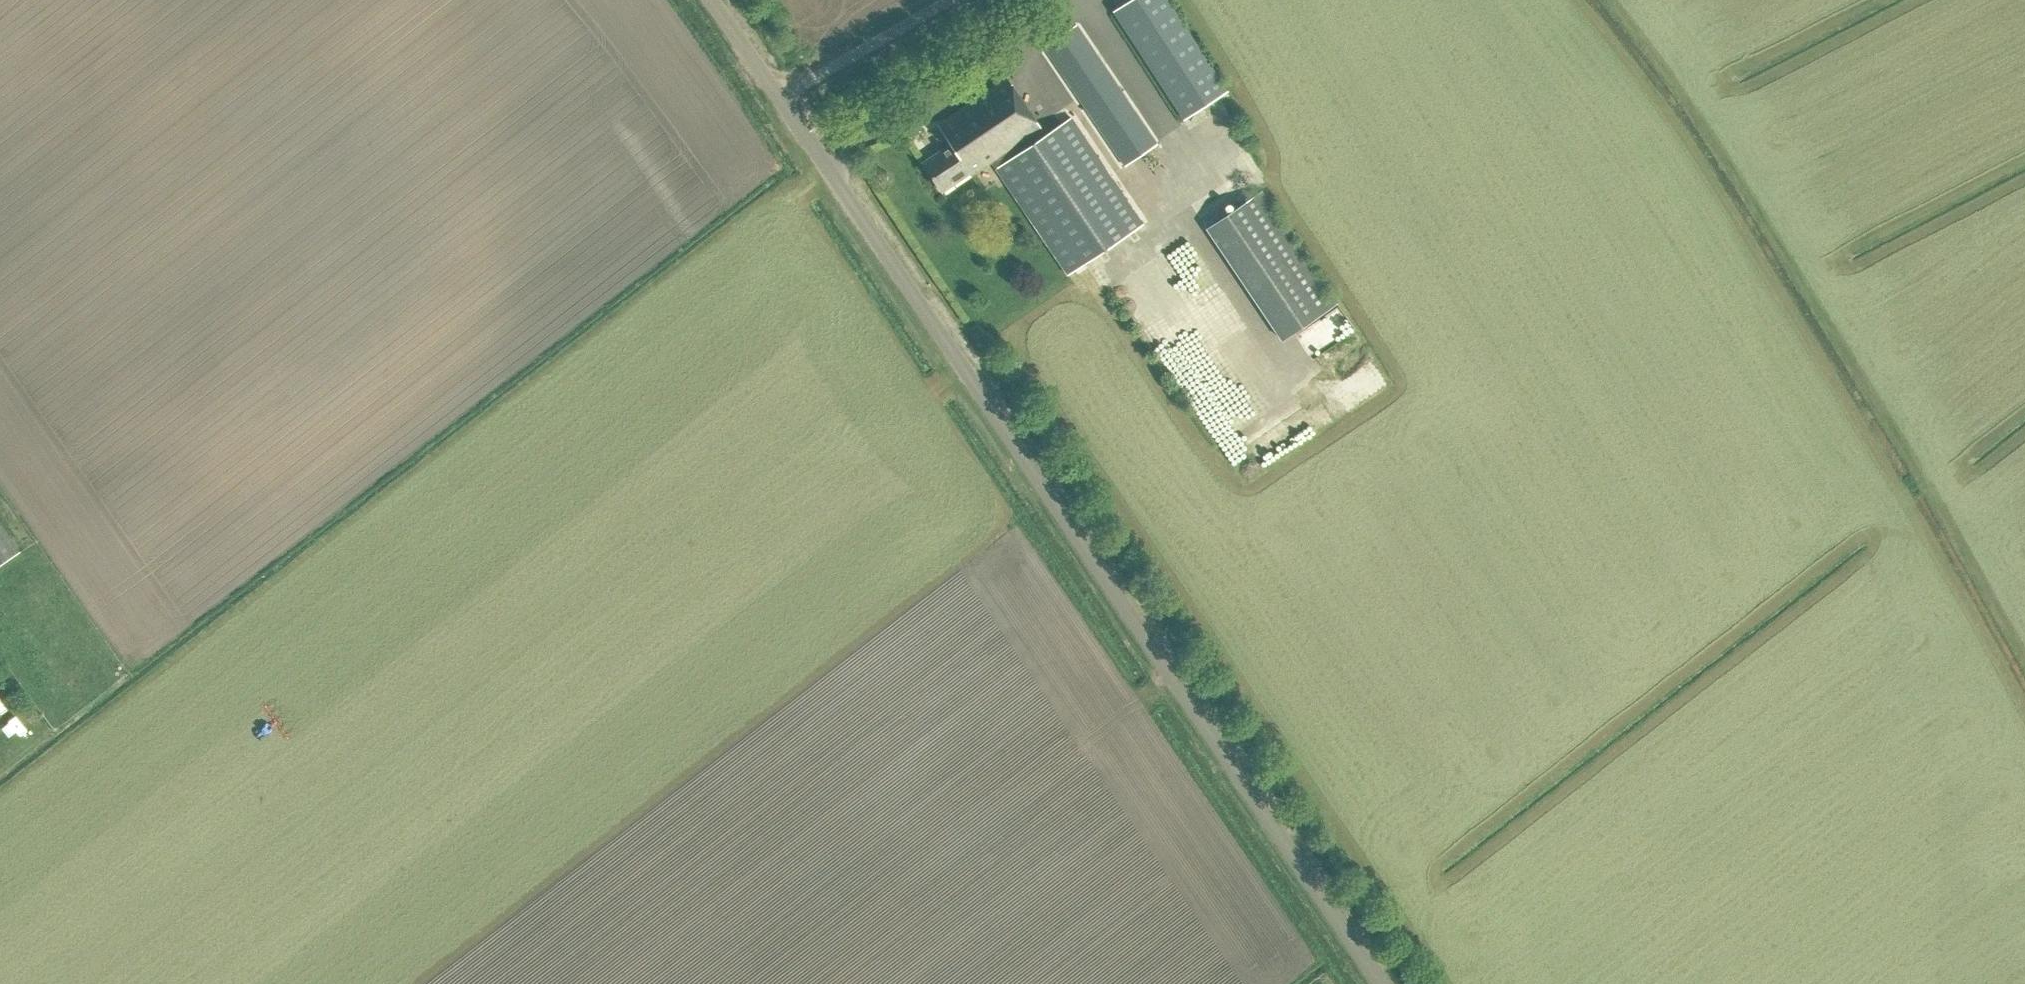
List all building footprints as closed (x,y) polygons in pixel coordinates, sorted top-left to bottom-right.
[(1113,11),(1184,121),(1227,93),(1167,0),(1130,0),(1113,11)] [(1077,25),(1042,48),(1123,168),(1158,144),(1077,25)] [(972,62),(986,53),(981,46),(967,56),(972,62)] [(1041,128),(1007,78),(937,124),(950,144),(922,162),(942,191),(969,173),(970,175),(990,161),(995,169),(1067,276),(1143,225),(1071,118),(1045,136),(1041,128)] [(1337,303),(1260,190),(1206,227),(1282,340),(1337,303)] [(1132,318),(1213,457),(1278,420),(1265,399),(1281,390),(1265,363),(1262,365),(1213,281),(1222,276),(1207,251),(1193,259),(1191,255),(1170,267),(1185,293),(1180,296),(1211,348),(1210,349),(1230,384),(1228,385),(1235,397),(1220,405),(1196,365),(1187,371),(1150,308),(1132,318)] [(20,552),(19,551),(0,523),(0,565),(20,552)]
